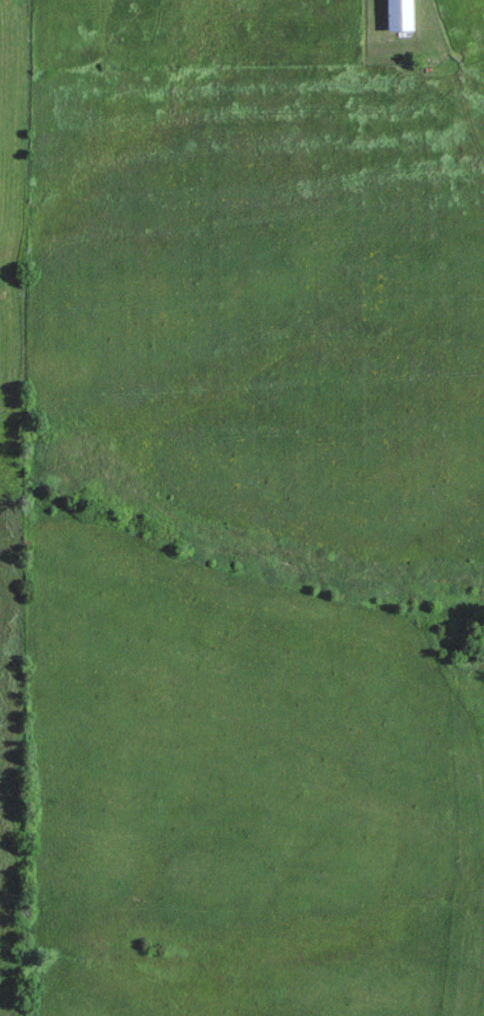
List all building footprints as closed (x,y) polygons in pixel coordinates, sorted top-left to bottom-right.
[(386,31),(415,31),(415,0),(386,0),(386,31)]
